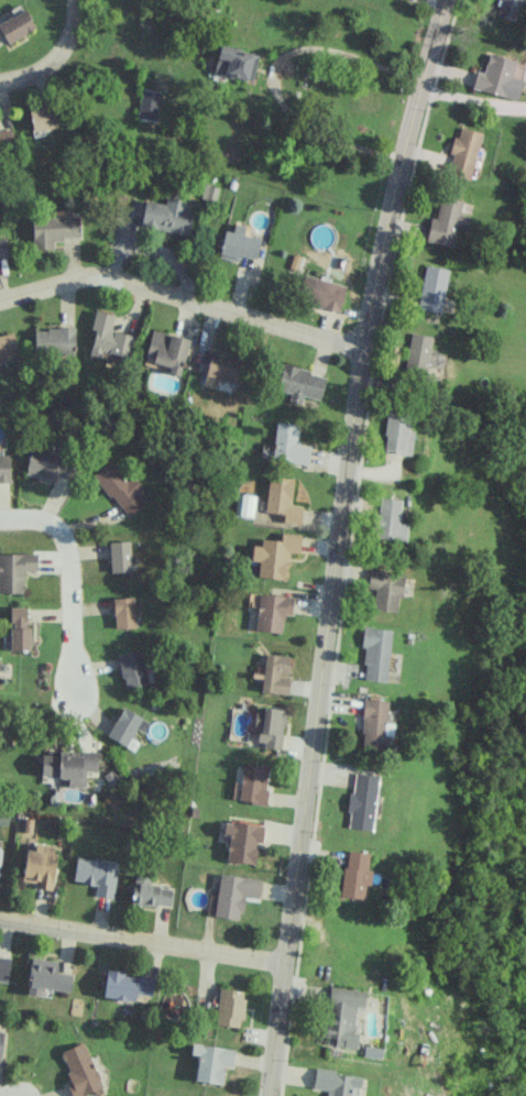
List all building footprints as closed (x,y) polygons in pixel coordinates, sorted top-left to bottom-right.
[(518,20),(522,0),(499,0),(496,17),(518,20)] [(25,10),(0,22),(0,32),(5,43),(35,29),(25,10)] [(213,73),(252,80),(257,53),(218,47),(213,73)] [(515,60),(488,54),(483,73),(476,71),(471,89),(506,97),(515,60)] [(32,131),(56,127),(52,106),(28,111),(32,131)] [(470,180),(482,133),(458,126),(446,173),(470,180)] [(12,148),(11,129),(0,130),(0,148),(12,148)] [(139,226),(188,235),(193,210),(185,208),(186,201),(165,197),(164,204),(144,200),(139,226)] [(453,246),(456,225),(466,227),(469,216),(459,214),(462,201),(439,197),(436,218),(430,217),(426,241),(453,246)] [(79,239),(78,216),(31,217),(32,249),(53,248),(53,240),(79,239)] [(240,255),(255,259),(260,239),(224,230),(217,257),(238,263),(240,255)] [(442,312),(448,269),(424,266),(418,309),(442,312)] [(293,297),(338,312),(345,291),(301,276),(293,297)] [(134,335),(110,330),(114,315),(95,310),(90,330),(94,331),(89,355),(99,357),(101,351),(128,358),(134,335)] [(35,328),(34,354),(74,355),(75,329),(35,328)] [(18,355),(12,332),(0,335),(0,360),(18,355)] [(403,372),(425,376),(433,337),(411,333),(403,372)] [(242,356),(209,350),(205,377),(238,383),(242,356)] [(326,375),(282,364),(276,389),(291,393),(288,401),(300,404),(303,396),(320,400),(326,375)] [(410,415),(388,411),(382,452),(411,456),(414,431),(408,430),(410,415)] [(301,425),(276,422),(271,460),(306,464),(309,442),(299,440),(301,425)] [(56,480),(56,477),(73,479),(76,455),(29,449),(25,476),(56,480)] [(9,481),(9,455),(0,455),(0,481),(9,481)] [(92,475),(128,517),(144,503),(136,493),(142,487),(132,476),(126,481),(109,461),(92,475)] [(266,512),(283,513),(283,522),(301,523),(302,506),(291,505),(293,478),(268,476),(266,512)] [(256,496),(237,493),(233,514),(253,517),(256,496)] [(405,541),(407,524),(398,523),(401,500),(380,497),(375,537),(405,541)] [(257,577),(285,579),(287,552),(299,553),(301,535),(281,533),(280,543),(253,541),(251,560),(258,561),(257,577)] [(131,571),(130,541),(109,542),(110,572),(131,571)] [(23,593),(23,571),(36,571),(36,554),(0,554),(0,593),(23,593)] [(372,609),(399,612),(402,573),(368,569),(367,588),(374,588),(372,609)] [(255,630),(282,633),(283,614),(291,615),(293,597),(258,594),(255,630)] [(115,628),(135,628),(135,598),(114,598),(115,628)] [(27,650),(28,607),(10,607),(9,650),(27,650)] [(363,679),(386,681),(390,629),(364,627),(361,664),(365,664),(363,679)] [(124,688),(148,684),(142,650),(118,655),(124,688)] [(290,656),(264,654),(261,692),(288,694),(290,677),(287,677),(290,656)] [(388,700),(364,699),(361,749),(383,750),(384,735),(393,735),(394,710),(387,709),(388,700)] [(135,728),(144,732),(149,720),(121,707),(107,737),(126,746),(135,728)] [(282,747),(284,708),(261,707),(260,746),(282,747)] [(68,778),(67,786),(85,787),(85,771),(98,771),(98,755),(41,753),(40,777),(68,778)] [(264,805),(270,766),(244,762),(237,801),(264,805)] [(378,775),(353,772),(347,828),(372,830),(378,775)] [(253,865),(257,841),(262,842),(264,826),(225,819),(223,834),(230,835),(226,860),(253,865)] [(22,881),(35,882),(35,888),(51,890),(56,847),(42,846),(42,851),(25,849),(22,881)] [(363,899),(365,885),(369,886),(371,871),(367,870),(369,853),(346,850),(340,896),(363,899)] [(118,862),(76,856),(72,881),(96,885),(95,896),(113,898),(118,862)] [(131,903),(169,908),(172,888),(149,885),(150,877),(132,875),(130,890),(132,890),(131,903)] [(259,899),(261,878),(218,875),(215,917),(241,919),(243,898),(259,899)] [(8,982),(11,956),(0,955),(0,981),(8,982)] [(58,962),(32,957),(27,985),(69,993),(72,975),(56,972),(58,962)] [(154,977),(106,971),(103,997),(135,1001),(135,994),(151,996),(154,977)] [(365,991),(330,987),(324,1037),(335,1038),(334,1046),(355,1049),(357,1033),(352,1033),(355,1006),(363,1008),(365,991)] [(215,1025),(239,1027),(239,1019),(243,1019),(245,991),(218,989),(215,1025)] [(102,1088),(84,1042),(58,1052),(75,1095),(82,1095),(102,1088)] [(223,1066),(232,1067),(234,1049),(191,1044),(191,1055),(198,1055),(195,1081),(222,1084),(223,1066)] [(315,1070),(312,1088),(327,1090),(327,1095),(350,1095),(352,1095),(358,1095),(361,1076),(315,1070)]
